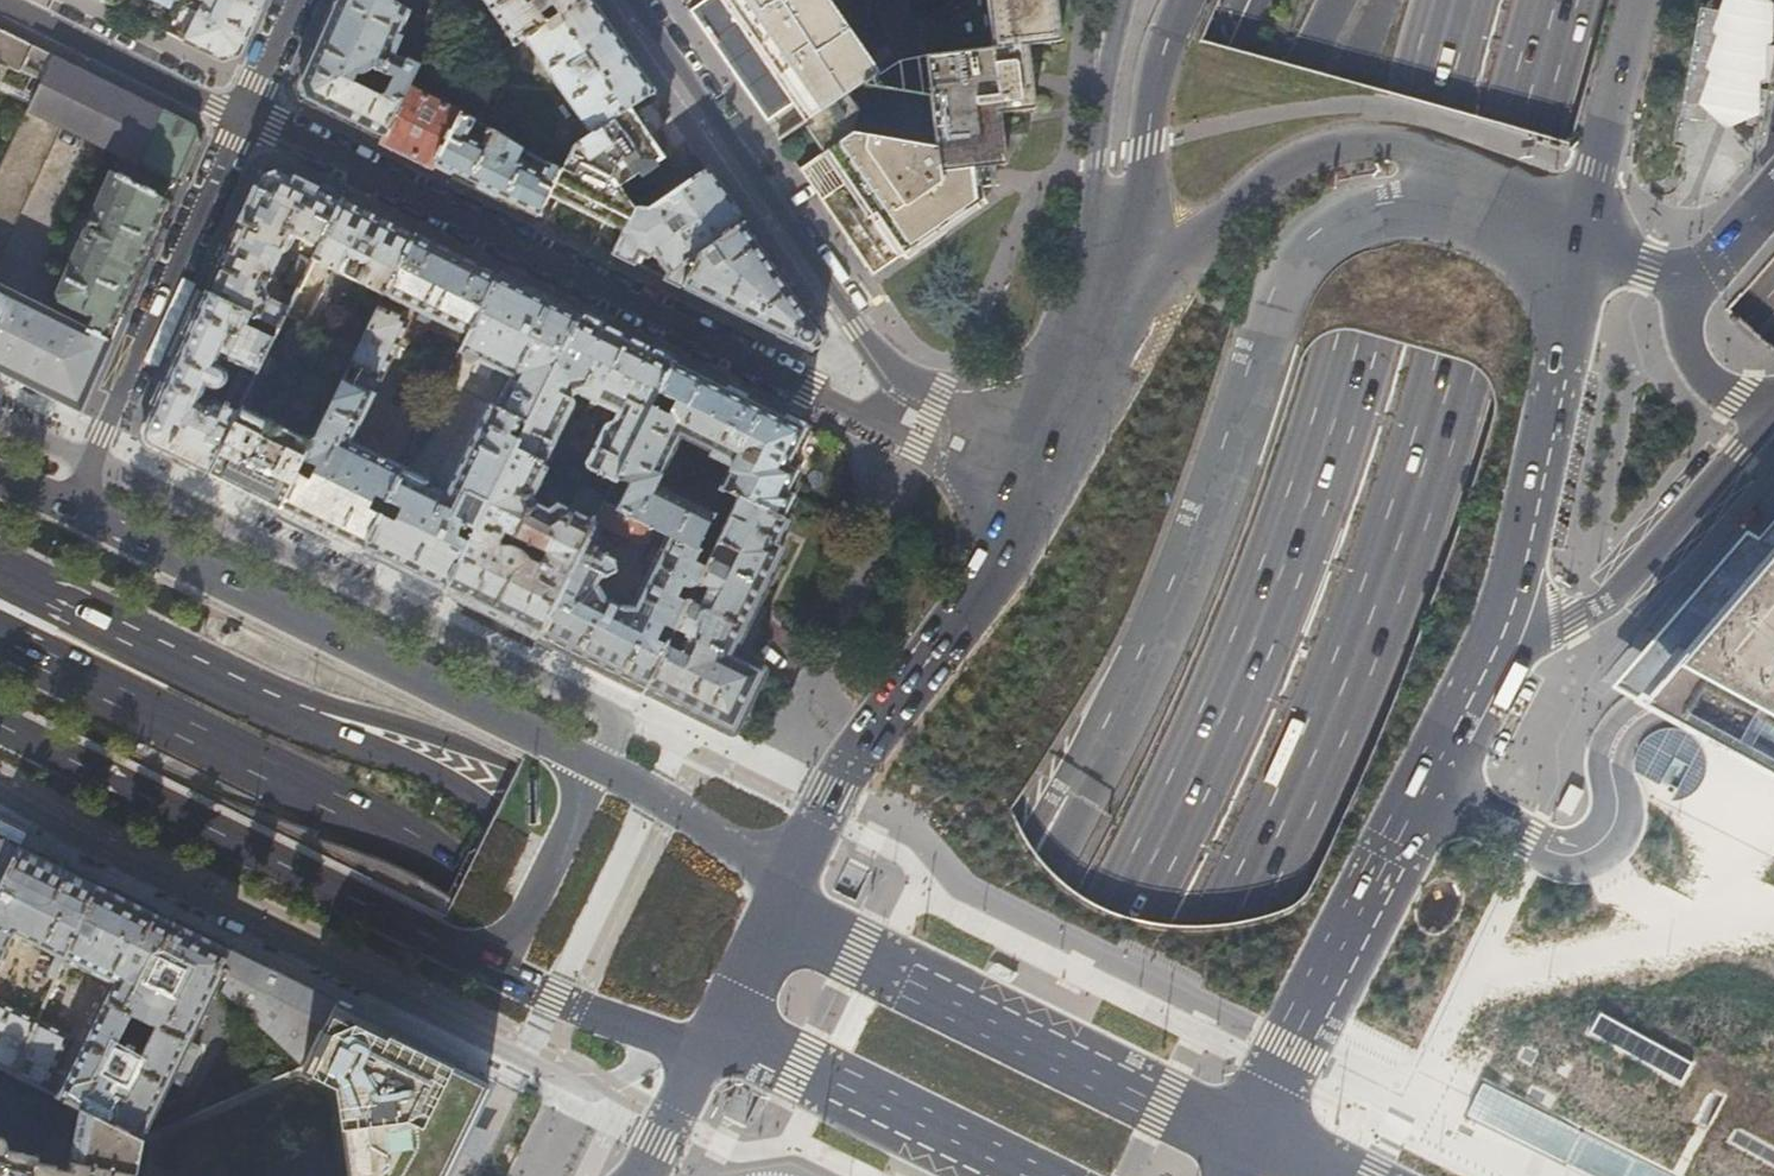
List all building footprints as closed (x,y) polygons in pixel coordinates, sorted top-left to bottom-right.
[(100,0),(117,9),(117,8),(121,0),(101,0),(100,0)] [(173,11),(176,5),(178,0),(151,0),(173,11)] [(176,5),(184,9),(185,5),(197,11),(189,26),(179,21),(173,34),(223,59),(239,54),(253,24),(260,6),(248,0),(178,0),(176,5)] [(391,51),(408,13),(386,0),(335,0),(320,33),(297,85),(303,98),(381,138),(382,139),(408,86),(419,64),(391,51)] [(443,0),(435,0),(425,22),(437,28),(450,19),(450,10),(443,0)] [(480,0),(512,46),(523,39),(578,0),(480,0)] [(588,0),(578,0),(523,39),(592,134),(628,109),(652,92),(588,0)] [(689,9),(715,46),(767,121),(796,101),(809,119),(860,85),(865,55),(827,0),(702,0),(689,9)] [(871,275),(982,198),(978,167),(1005,164),(1000,113),(1035,108),(1027,45),(1060,41),(1055,0),(988,0),(993,47),(865,55),(860,85),(852,134),(829,149),(845,172),(845,176),(844,180),(820,198),(828,210),(871,275)] [(1769,0),(1724,0),(1712,34),(1716,38),(1705,69),(1710,73),(1698,107),(1725,133),(1760,117),(1761,84),(1766,82),(1768,48),(1773,46),(1773,6),(1769,0)] [(1706,125),(1726,14),(1698,9),(1678,120),(1706,125)] [(451,35),(437,28),(428,46),(442,53),(451,35)] [(0,29),(0,150),(5,152),(51,55),(13,36),(0,29)] [(51,55),(5,152),(0,163),(0,254),(61,127),(119,155),(180,185),(200,141),(194,125),(52,55),(51,55)] [(852,134),(860,85),(809,119),(820,135),(829,149),(852,134)] [(382,139),(381,138),(379,143),(432,170),(436,164),(434,163),(460,113),(460,112),(408,86),(382,139)] [(473,105),(467,117),(474,120),(483,125),(489,113),(473,105)] [(628,109),(592,134),(578,143),(563,171),(563,172),(552,191),(585,208),(625,228),(634,211),(618,189),(662,158),(648,138),(628,109)] [(434,163),(436,164),(538,215),(552,191),(563,172),(546,163),(539,176),(520,166),(521,164),(520,161),(515,158),(521,149),(489,128),(485,137),(469,129),(474,120),(467,117),(460,113),(434,163)] [(0,286),(0,373),(79,412),(102,361),(134,290),(166,216),(180,185),(119,155),(86,230),(75,225),(71,226),(67,235),(65,234),(58,251),(73,259),(57,295),(60,303),(92,318),(87,329),(80,326),(82,320),(76,317),(73,322),(0,286)] [(317,249),(342,198),(274,165),(260,172),(231,235),(206,292),(278,329),(288,309),(268,298),(265,290),(280,257),(280,254),(278,251),(284,247),(286,244),(299,249),(302,243),(317,249)] [(665,278),(682,286),(701,253),(702,252),(710,246),(743,222),(706,170),(681,187),(649,209),(635,209),(634,211),(625,228),(624,230),(613,252),(632,262),(638,252),(646,256),(655,249),(656,253),(661,260),(666,268),(668,267),(669,270),(665,278)] [(415,234),(342,198),(317,249),(312,260),(315,262),(328,268),(385,296),(415,234)] [(808,349),(821,335),(743,222),(710,246),(722,261),(715,266),(702,252),(701,253),(682,286),(808,349)] [(497,275),(415,234),(385,296),(467,337),(497,275)] [(315,262),(312,260),(297,290),(288,309),(278,329),(256,374),(238,412),(208,476),(280,512),(344,380),(379,308),(385,296),(328,268),(298,328),(287,322),(315,262)] [(512,451),(579,315),(497,275),(467,337),(459,353),(462,355),(461,357),(463,358),(461,362),(471,367),(473,363),(475,364),(476,362),(509,378),(495,408),(489,405),(445,495),(427,487),(429,482),(402,468),(361,552),(378,560),(443,592),(512,451)] [(278,329),(206,292),(178,355),(145,430),(147,437),(151,448),(208,476),(238,412),(214,401),(209,402),(206,406),(202,404),(208,389),(215,392),(219,391),(225,388),(228,384),(228,378),(227,373),(224,369),(219,367),(222,359),(256,374),(278,329)] [(409,323),(379,308),(344,380),(371,394),(379,380),(381,381),(409,323)] [(616,478),(673,362),(579,315),(512,451),(543,466),(572,406),(573,401),(570,396),(572,392),(581,392),(582,396),(617,414),(609,427),(603,429),(586,463),(586,464),(586,465),(587,466),(587,467),(591,469),(591,471),(614,482),(616,478)] [(793,485),(796,470),(788,466),(800,442),(808,428),(673,362),(616,478),(628,484),(616,509),(655,528),(660,531),(696,548),(708,525),(721,532),(738,498),(787,522),(788,515),(783,514),(790,504),(792,492),(787,491),(793,485)] [(344,380),(280,512),(337,540),(361,552),(402,468),(352,444),(376,396),(371,394),(344,380)] [(512,451),(443,592),(440,600),(484,622),(533,647),(538,638),(604,503),(609,492),(590,483),(580,503),(564,495),(559,506),(551,502),(546,510),(535,505),(529,508),(527,501),(533,499),(547,470),(545,465),(543,466),(512,451)] [(665,646),(643,690),(648,693),(728,732),(735,731),(761,677),(763,668),(733,653),(783,550),(784,543),(777,542),(787,527),(787,522),(738,498),(721,532),(715,544),(736,554),(731,565),(710,555),(673,628),(696,640),(687,658),(665,646)] [(604,503),(538,638),(558,648),(578,658),(574,666),(588,673),(635,696),(639,688),(643,690),(665,646),(673,628),(710,555),(696,548),(660,531),(645,560),(653,564),(629,611),(606,600),(599,586),(603,576),(606,577),(616,570),(615,559),(594,549),(606,527),(640,543),(649,539),(655,528),(616,509),(604,503)] [(1603,684),(1773,779),(1773,503),(1603,684)] [(20,846),(22,847),(28,836),(8,827),(0,823),(0,891),(20,846)] [(0,891),(0,961),(14,933),(57,954),(49,973),(50,977),(56,980),(63,964),(98,884),(47,859),(22,847),(20,846),(0,891)] [(159,914),(98,884),(63,964),(73,969),(76,963),(114,982),(57,1097),(80,1109),(137,1137),(142,1135),(221,974),(228,978),(222,990),(302,1069),(337,1002),(278,972),(159,914)] [(14,1076),(38,1020),(0,1001),(0,1069),(14,1076)] [(337,1002),(302,1069),(300,1071),(334,1088),(347,1175),(441,1175),(487,1083),(472,1075),(456,1067),(459,1062),(437,1051),(337,1002)] [(38,1020),(14,1076),(43,1091),(70,1036),(38,1020)] [(1506,1099),(1481,1087),(1475,1101),(1468,1114),(1493,1126),(1565,1161),(1578,1134),(1506,1099)] [(36,1163),(37,1157),(8,1150),(8,1147),(7,1142),(5,1140),(1,1137),(0,1137),(0,1175),(33,1175),(36,1163)] [(73,1170),(73,1172),(63,1170),(55,1168),(56,1167),(36,1163),(33,1175),(113,1175),(73,1170)]
